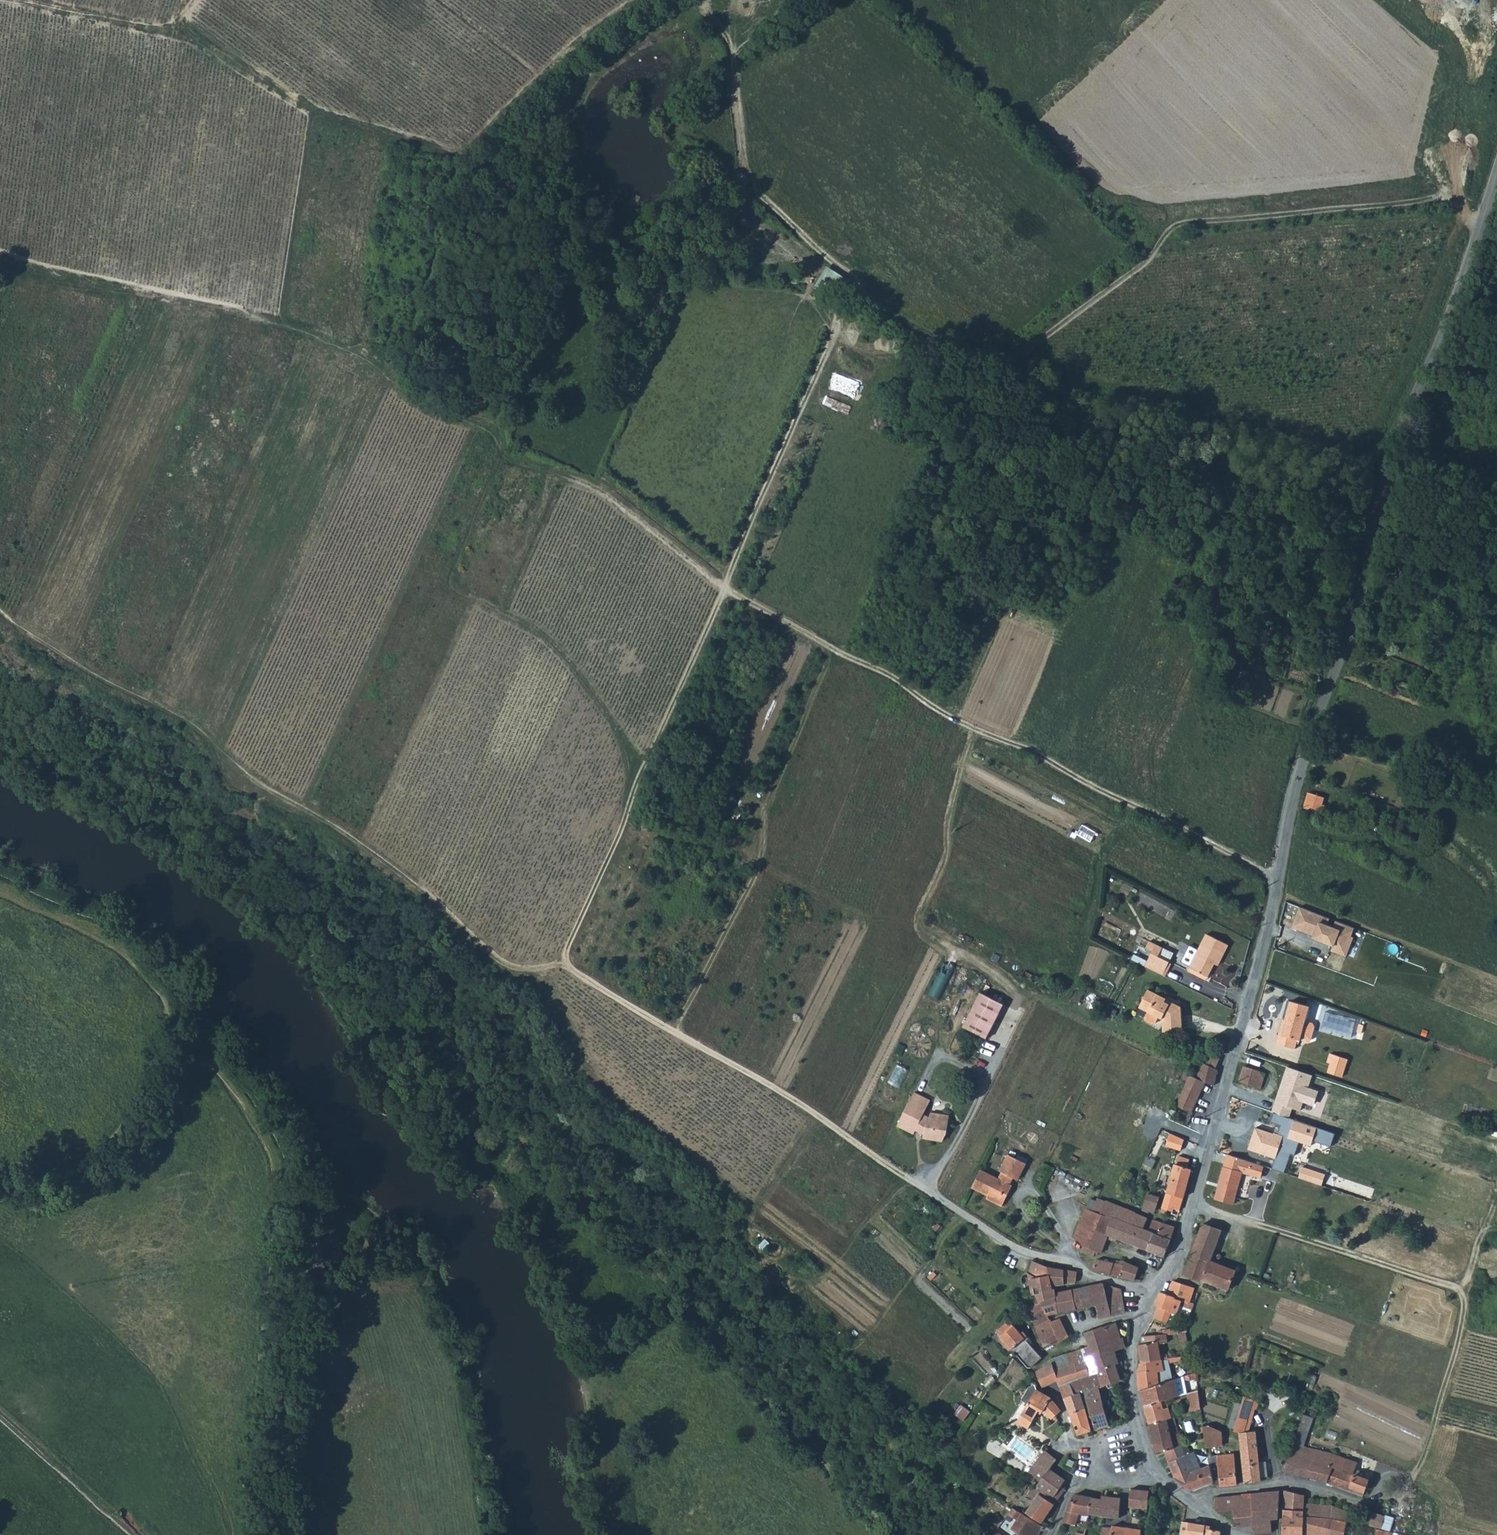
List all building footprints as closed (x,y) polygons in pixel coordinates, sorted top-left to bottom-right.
[(1303,808),(1312,811),(1314,805),(1317,796),(1308,793),(1303,808)] [(1314,805),(1320,807),(1323,799),(1317,796),(1314,805)] [(1314,805),(1312,811),(1321,814),(1323,809),(1320,807),(1314,805)] [(1093,842),(1098,833),(1085,827),(1080,836),(1093,842)] [(1348,958),(1359,929),(1301,908),(1293,930),(1335,947),(1333,953),(1348,958)] [(1208,977),(1215,964),(1217,959),(1221,961),(1229,945),(1207,934),(1199,951),(1191,968),(1208,977)] [(1158,945),(1147,967),(1165,976),(1171,963),(1160,957),(1164,948),(1158,945)] [(942,1000),(957,970),(946,965),(932,995),(942,1000)] [(1103,980),(1098,991),(1111,997),(1116,987),(1103,980)] [(1150,990),(1141,1007),(1150,1012),(1147,1018),(1148,1021),(1155,1024),(1158,1023),(1161,1017),(1164,1019),(1165,1032),(1183,1030),(1181,1007),(1176,1005),(1171,1005),(1167,1002),(1168,999),(1150,990)] [(964,1030),(969,1033),(987,997),(982,995),(972,1013),(964,1030)] [(987,997),(969,1033),(988,1042),(1005,1007),(987,997)] [(1311,1008),(1292,1002),(1287,1021),(1288,1022),(1287,1028),(1284,1027),(1282,1035),(1279,1034),(1276,1044),(1296,1049),(1299,1041),(1301,1041),(1302,1041),(1307,1042),(1310,1041),(1313,1030),(1312,1027),(1306,1025),(1311,1008)] [(1210,1066),(1216,1069),(1218,1070),(1221,1060),(1220,1060),(1219,1059),(1205,1052),(1203,1060),(1202,1062),(1210,1066)] [(1337,1065),(1333,1064),(1330,1074),(1345,1079),(1351,1061),(1340,1058),(1337,1065)] [(1210,1066),(1202,1062),(1197,1078),(1205,1082),(1214,1086),(1218,1070),(1216,1069),(1210,1066)] [(1240,1082),(1261,1089),(1266,1073),(1245,1066),(1240,1082)] [(1191,1075),(1176,1105),(1190,1112),(1205,1082),(1197,1078),(1191,1075)] [(932,1100),(915,1091),(914,1094),(923,1098),(930,1102),(932,1100)] [(914,1094),(899,1125),(908,1129),(916,1133),(918,1129),(921,1130),(928,1115),(925,1113),(930,1104),(930,1102),(923,1098),(914,1094)] [(928,1115),(921,1130),(926,1133),(926,1137),(944,1140),(948,1131),(951,1114),(932,1111),(931,1116),(928,1115)] [(1332,1148),(1337,1133),(1275,1114),(1272,1124),(1278,1126),(1276,1134),(1257,1128),(1250,1151),(1277,1159),(1274,1170),(1288,1174),(1298,1142),(1315,1147),(1316,1143),(1332,1148)] [(988,1199),(992,1201),(1013,1160),(1005,1156),(998,1170),(1000,1172),(997,1178),(981,1171),(972,1187),(989,1196),(988,1199)] [(1178,1156),(1167,1193),(1183,1197),(1189,1177),(1191,1170),(1187,1169),(1189,1160),(1178,1156)] [(1258,1175),(1258,1176),(1260,1177),(1263,1168),(1227,1156),(1226,1163),(1240,1167),(1258,1174),(1258,1175)] [(1013,1160),(992,1201),(1003,1206),(1012,1186),(1008,1184),(1006,1182),(1009,1176),(1011,1178),(1016,1180),(1023,1166),(1013,1160)] [(1242,1172),(1258,1176),(1258,1175),(1258,1174),(1240,1167),(1226,1163),(1216,1199),(1234,1203),(1242,1172)] [(1183,1197),(1167,1193),(1161,1212),(1167,1214),(1168,1210),(1172,1211),(1172,1213),(1178,1216),(1183,1197)] [(1148,1194),(1143,1210),(1149,1212),(1150,1210),(1155,1212),(1160,1197),(1148,1194)] [(1106,1201),(1100,1214),(1130,1225),(1123,1242),(1144,1249),(1150,1232),(1144,1229),(1148,1218),(1135,1213),(1135,1212),(1106,1201)] [(1079,1225),(1077,1232),(1076,1235),(1085,1247),(1097,1251),(1102,1253),(1109,1236),(1123,1242),(1130,1225),(1100,1214),(1095,1212),(1090,1210),(1084,1218),(1079,1225)] [(1154,1220),(1150,1232),(1155,1233),(1149,1251),(1164,1257),(1169,1244),(1174,1230),(1175,1227),(1154,1220)] [(1203,1224),(1195,1246),(1213,1253),(1221,1231),(1203,1224)] [(1155,1233),(1150,1232),(1144,1249),(1149,1251),(1155,1233)] [(1195,1246),(1192,1253),(1211,1260),(1213,1253),(1195,1246)] [(1085,1247),(1083,1252),(1089,1255),(1095,1258),(1097,1251),(1085,1247)] [(1185,1275),(1203,1282),(1204,1280),(1229,1290),(1236,1270),(1211,1261),(1211,1260),(1192,1253),(1185,1275)] [(1098,1259),(1094,1270),(1114,1275),(1121,1276),(1124,1264),(1098,1259)] [(1043,1265),(1033,1261),(1028,1273),(1029,1274),(1036,1278),(1040,1293),(1055,1288),(1054,1286),(1048,1267),(1043,1265)] [(1124,1264),(1121,1276),(1142,1281),(1144,1272),(1139,1267),(1126,1261),(1124,1264)] [(1063,1270),(1048,1267),(1054,1286),(1064,1285),(1077,1282),(1078,1272),(1063,1270)] [(1168,1294),(1183,1300),(1190,1302),(1191,1302),(1193,1296),(1195,1288),(1174,1281),(1173,1281),(1168,1294)] [(1104,1284),(1088,1287),(1092,1307),(1097,1306),(1108,1303),(1104,1284)] [(1108,1303),(1121,1302),(1119,1287),(1104,1284),(1108,1303)] [(1088,1287),(1080,1288),(1085,1308),(1092,1307),(1088,1287)] [(1055,1288),(1040,1293),(1038,1294),(1042,1303),(1048,1316),(1050,1315),(1059,1314),(1056,1292),(1055,1288)] [(1073,1289),(1077,1310),(1085,1308),(1080,1288),(1073,1289)] [(1073,1289),(1064,1291),(1068,1312),(1077,1310),(1073,1289)] [(1064,1291),(1056,1292),(1059,1314),(1068,1312),(1064,1291)] [(1158,1312),(1155,1318),(1168,1322),(1172,1312),(1178,1314),(1183,1300),(1168,1294),(1162,1292),(1157,1305),(1160,1306),(1158,1312)] [(1121,1302),(1108,1303),(1111,1316),(1123,1313),(1121,1302)] [(1029,1309),(1036,1326),(1052,1319),(1050,1315),(1048,1316),(1042,1303),(1029,1309)] [(1108,1303),(1097,1306),(1100,1319),(1111,1316),(1108,1303)] [(1053,1321),(1061,1341),(1069,1337),(1061,1318),(1053,1321)] [(1052,1319),(1036,1326),(1047,1349),(1061,1341),(1053,1321),(1052,1319)] [(1030,1367),(1033,1367),(1043,1358),(1028,1341),(1010,1321),(999,1332),(1001,1335),(1012,1348),(1023,1359),(1030,1367)] [(1085,1332),(1089,1346),(1092,1355),(1110,1349),(1111,1352),(1125,1348),(1127,1347),(1125,1339),(1121,1340),(1116,1323),(1106,1327),(1102,1327),(1085,1332)] [(1001,1335),(999,1332),(993,1337),(1007,1352),(1012,1348),(1001,1335)] [(1140,1345),(1143,1363),(1163,1360),(1168,1359),(1169,1358),(1168,1354),(1161,1354),(1159,1342),(1163,1341),(1162,1334),(1150,1335),(1146,1336),(1147,1344),(1140,1345)] [(1089,1346),(1082,1349),(1085,1357),(1092,1355),(1089,1346)] [(1110,1349),(1092,1355),(1098,1373),(1101,1372),(1124,1363),(1128,1361),(1125,1348),(1111,1352),(1110,1349)] [(1082,1349),(1071,1353),(1081,1379),(1092,1375),(1085,1357),(1082,1349)] [(1081,1379),(1071,1353),(1049,1362),(1050,1365),(1037,1371),(1038,1375),(1044,1387),(1059,1381),(1066,1399),(1071,1414),(1080,1437),(1092,1432),(1094,1432),(1091,1421),(1085,1403),(1082,1392),(1077,1394),(1072,1382),(1081,1379)] [(1085,1357),(1092,1375),(1098,1373),(1092,1355),(1085,1357)] [(1140,1371),(1141,1389),(1159,1383),(1158,1372),(1164,1371),(1163,1360),(1143,1363),(1144,1370),(1140,1371)] [(1124,1363),(1101,1372),(1105,1387),(1108,1386),(1110,1390),(1113,1389),(1112,1385),(1121,1382),(1121,1380),(1119,1372),(1125,1371),(1124,1363)] [(1092,1375),(1081,1379),(1072,1382),(1077,1394),(1082,1392),(1084,1392),(1086,1391),(1089,1400),(1093,1416),(1097,1430),(1111,1425),(1110,1421),(1105,1401),(1102,1394),(1101,1389),(1105,1387),(1101,1372),(1098,1373),(1092,1375)] [(1159,1383),(1141,1389),(1147,1405),(1163,1400),(1178,1395),(1173,1378),(1159,1383)] [(1026,1411),(1021,1421),(1031,1427),(1042,1408),(1054,1419),(1061,1408),(1052,1397),(1046,1394),(1037,1389),(1030,1402),(1026,1411)] [(1200,1389),(1188,1392),(1190,1412),(1202,1408),(1200,1389)] [(1261,1401),(1245,1394),(1245,1396),(1236,1428),(1235,1430),(1239,1431),(1241,1447),(1243,1461),(1246,1482),(1262,1480),(1261,1476),(1259,1461),(1256,1430),(1250,1431),(1254,1419),(1257,1408),(1258,1409),(1261,1401)] [(1236,1428),(1245,1396),(1239,1395),(1230,1427),(1236,1428)] [(1163,1400),(1147,1405),(1151,1424),(1168,1418),(1163,1400)] [(1274,1407),(1265,1403),(1264,1407),(1273,1411),(1274,1407)] [(964,1406),(957,1415),(967,1421),(973,1412),(964,1406)] [(1168,1418),(1151,1424),(1157,1451),(1167,1450),(1175,1447),(1170,1426),(1176,1424),(1174,1416),(1168,1418)] [(1176,1424),(1170,1426),(1175,1447),(1181,1445),(1176,1424)] [(1234,1436),(1221,1430),(1221,1439),(1206,1440),(1206,1446),(1207,1447),(1228,1445),(1234,1444),(1234,1436)] [(1295,1442),(1284,1470),(1298,1475),(1302,1461),(1304,1460),(1299,1450),(1301,1444),(1295,1442)] [(1177,1476),(1178,1479),(1203,1468),(1196,1451),(1190,1453),(1186,1443),(1181,1445),(1175,1447),(1167,1450),(1177,1476)] [(1309,1447),(1301,1444),(1299,1450),(1304,1460),(1306,1460),(1327,1465),(1334,1467),(1353,1474),(1360,1477),(1362,1471),(1353,1468),(1356,1461),(1336,1454),(1317,1449),(1309,1447)] [(1046,1449),(1031,1471),(1042,1479),(1039,1484),(1040,1485),(1038,1489),(1041,1491),(1045,1486),(1060,1496),(1066,1487),(1064,1485),(1067,1480),(1053,1469),(1057,1462),(1050,1453),(1046,1449)] [(1218,1454),(1221,1485),(1237,1483),(1235,1453),(1218,1454)] [(1267,1460),(1259,1461),(1261,1476),(1269,1475),(1267,1460)] [(1302,1461),(1298,1475),(1326,1482),(1329,1483),(1346,1489),(1362,1496),(1366,1484),(1368,1480),(1360,1477),(1353,1474),(1334,1467),(1327,1465),(1306,1460),(1304,1460),(1302,1461)] [(1203,1468),(1178,1479),(1192,1490),(1199,1487),(1214,1482),(1214,1481),(1211,1465),(1203,1468)] [(1038,1489),(1032,1485),(1030,1488),(1032,1489),(1030,1493),(1036,1498),(1028,1511),(1045,1522),(1057,1503),(1057,1502),(1060,1496),(1045,1486),(1041,1491),(1038,1489)] [(1131,1506),(1141,1507),(1142,1494),(1143,1489),(1133,1488),(1131,1506)] [(1142,1494),(1141,1507),(1149,1508),(1150,1505),(1151,1490),(1143,1489),(1142,1494)] [(1103,1497),(1093,1496),(1091,1513),(1105,1515),(1106,1515),(1107,1495),(1108,1490),(1105,1491),(1103,1497)] [(1255,1492),(1238,1494),(1239,1509),(1255,1508),(1257,1525),(1265,1525),(1263,1503),(1263,1501),(1280,1502),(1280,1490),(1255,1492)] [(1305,1495),(1286,1490),(1285,1510),(1305,1510),(1305,1502),(1305,1495)] [(1074,1511),(1081,1513),(1090,1514),(1091,1513),(1093,1496),(1078,1493),(1077,1498),(1074,1511)] [(1216,1497),(1218,1511),(1235,1509),(1239,1509),(1238,1494),(1216,1497)] [(1123,1497),(1107,1495),(1106,1515),(1121,1517),(1123,1497)] [(1065,1520),(1078,1524),(1081,1513),(1074,1511),(1077,1498),(1073,1498),(1070,1507),(1065,1520)] [(1303,1534),(1309,1534),(1320,1534),(1323,1534),(1325,1534),(1345,1534),(1349,1511),(1335,1506),(1330,1504),(1310,1503),(1305,1502),(1305,1510),(1304,1516),(1303,1534)] [(1265,1525),(1265,1533),(1271,1532),(1271,1524),(1274,1524),(1273,1519),(1279,1519),(1279,1509),(1272,1509),(1271,1503),(1263,1503),(1265,1525)] [(1235,1509),(1236,1527),(1254,1526),(1257,1525),(1255,1508),(1239,1509),(1235,1509)] [(1373,1511),(1368,1525),(1381,1529),(1382,1527),(1386,1516),(1373,1511)] [(1024,1512),(1015,1527),(1027,1534),(1040,1534),(1046,1526),(1044,1524),(1024,1512)] [(1282,1533),(1303,1534),(1304,1516),(1285,1515),(1285,1523),(1282,1523),(1282,1533)] [(1223,1532),(1221,1530),(1207,1528),(1207,1524),(1191,1522),(1189,1534),(1222,1534),(1223,1532)] [(1143,1529),(1139,1529),(1115,1525),(1114,1527),(1105,1526),(1104,1534),(1142,1534),(1143,1529)] [(1257,1525),(1254,1526),(1255,1533),(1265,1533),(1265,1525),(1257,1525)]
